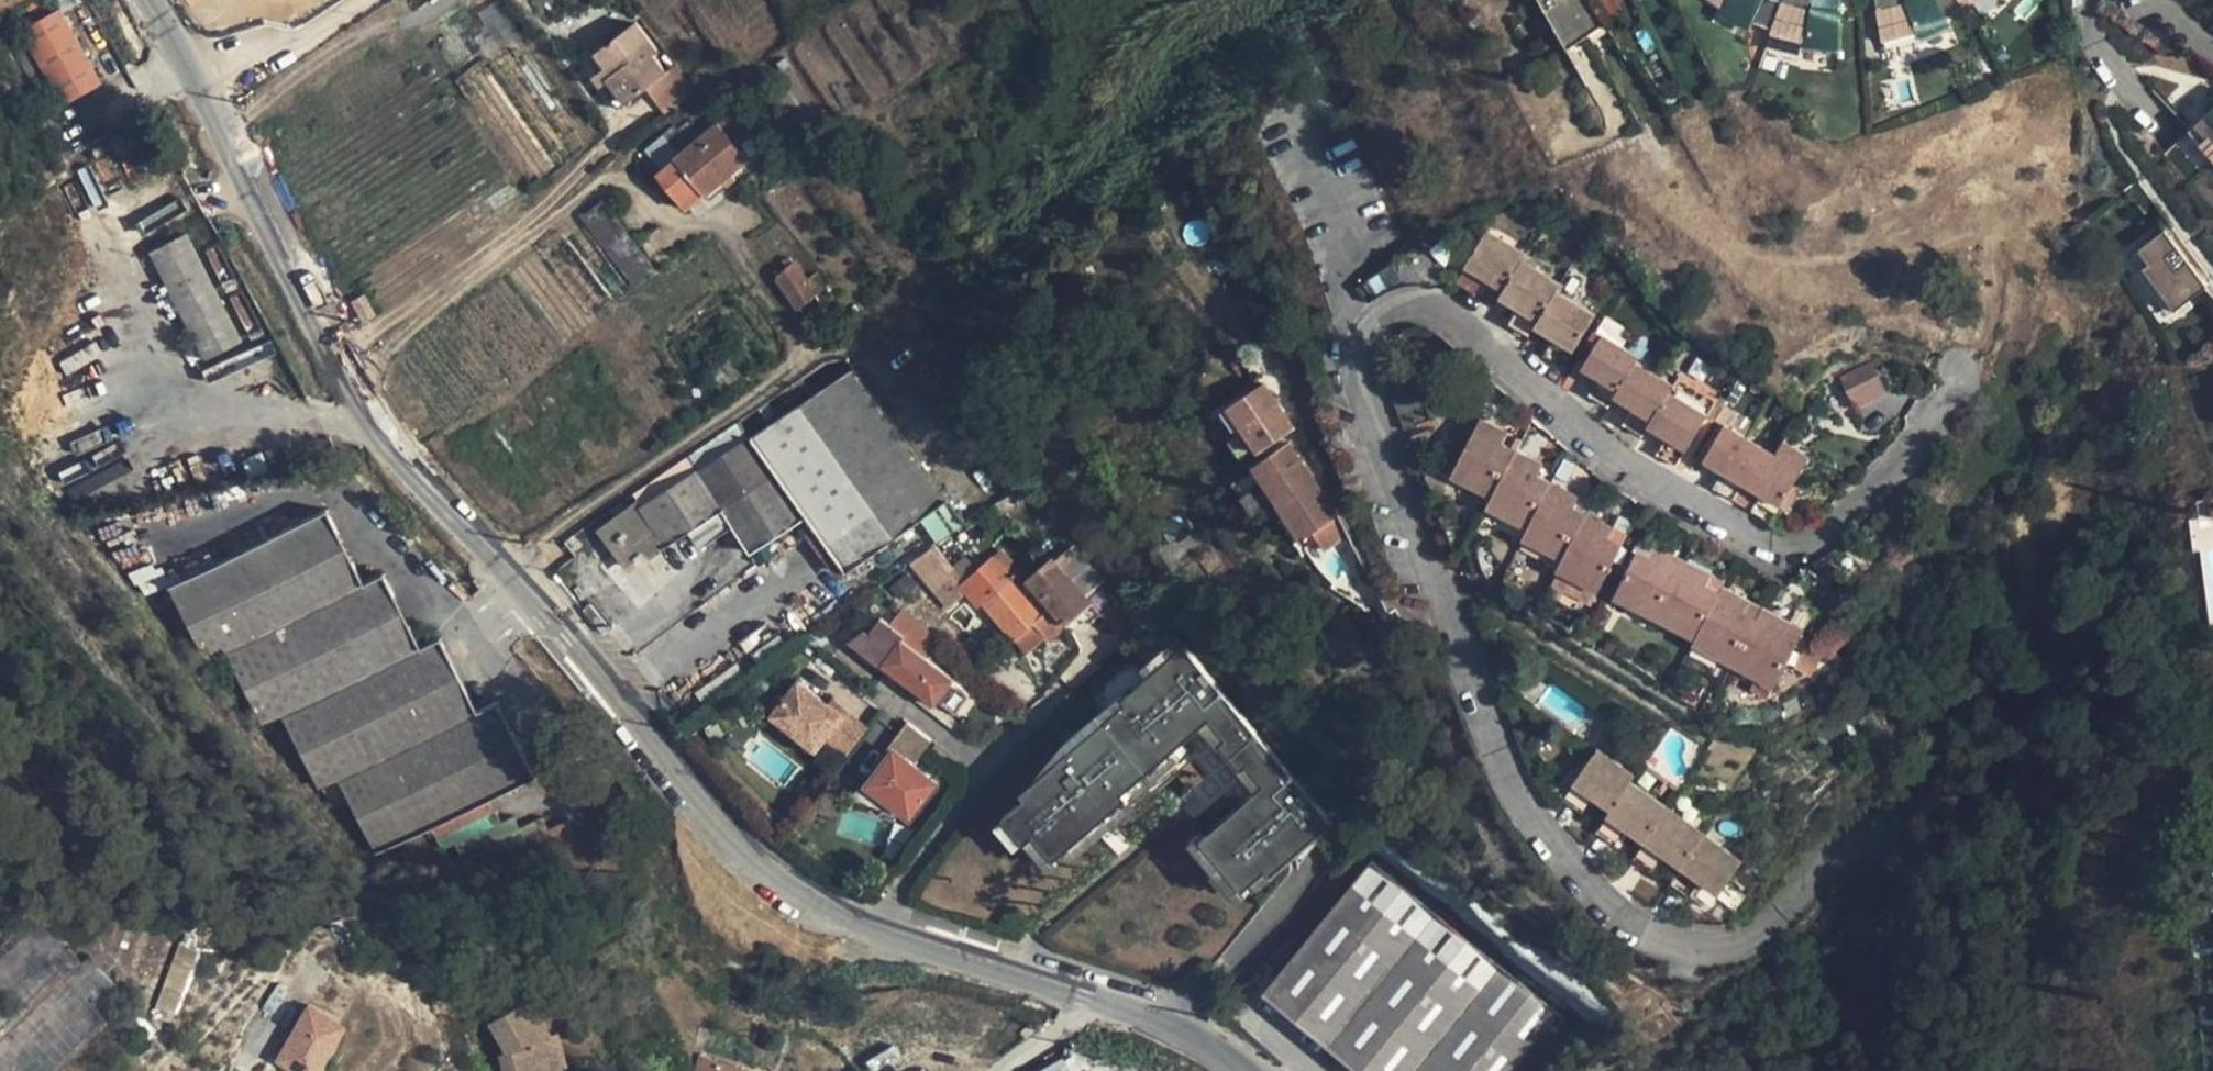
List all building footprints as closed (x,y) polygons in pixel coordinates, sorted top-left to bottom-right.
[(1566,57),(1606,30),(1591,4),(1589,0),(1533,0),(1566,57)] [(1721,15),(1718,19),(1747,36),(1750,28),(1763,1),(1764,0),(1701,0),(1721,15)] [(1780,8),(1770,36),(1769,39),(1805,48),(1803,53),(1837,56),(1838,0),(1783,0),(1780,8)] [(1881,47),(1915,37),(1917,43),(1947,29),(1944,22),(1932,0),(1872,0),(1881,47)] [(1944,22),(1960,11),(1953,0),(1932,0),(1944,22)] [(1960,11),(1963,14),(1980,0),(1953,0),(1960,11)] [(1780,8),(1763,1),(1750,28),(1770,36),(1780,8)] [(24,40),(59,100),(61,105),(101,82),(59,9),(19,32),(24,40)] [(626,102),(646,87),(664,72),(651,55),(656,51),(636,25),(597,54),(607,67),(614,76),(609,79),(626,102)] [(45,107),(59,100),(24,40),(11,48),(45,107)] [(674,65),(664,72),(646,87),(667,115),(695,94),(674,65)] [(609,79),(614,76),(607,67),(594,78),(601,86),(609,79)] [(2192,128),(2205,142),(2200,147),(2212,161),(2212,160),(2212,108),(2192,128)] [(733,112),(698,140),(675,159),(676,160),(659,175),(687,209),(705,193),(707,195),(746,162),(731,144),(748,130),(733,112)] [(658,138),(675,159),(698,140),(682,119),(658,138)] [(679,257),(614,175),(573,205),(638,289),(679,257)] [(638,289),(573,205),(533,236),(598,320),(638,289)] [(1474,298),(1487,279),(1491,272),(1507,283),(1524,257),(1485,232),(1453,284),(1474,298)] [(2163,233),(2137,253),(2148,267),(2142,271),(2174,314),(2206,290),(2163,233)] [(240,340),(185,234),(148,253),(205,359),(240,340)] [(808,279),(795,261),(775,275),(810,326),(839,305),(817,273),(808,279)] [(1522,265),(1505,292),(1520,301),(1516,310),(1505,326),(1526,340),(1558,287),(1522,265)] [(1502,290),(1507,283),(1491,272),(1487,279),(1502,290)] [(1500,299),(1516,310),(1520,301),(1505,292),(1500,299)] [(374,314),(363,294),(352,300),(363,320),(374,314)] [(1557,335),(1553,342),(1543,358),(1562,370),(1593,318),(1555,294),(1538,322),(1557,335)] [(1534,329),(1553,342),(1557,335),(1538,322),(1534,329)] [(1590,398),(1608,410),(1639,360),(1601,336),(1584,363),(1603,376),(1600,383),(1590,398)] [(737,377),(725,362),(709,374),(721,390),(737,377)] [(1580,370),(1600,383),(1603,376),(1584,363),(1580,370)] [(1626,428),(1645,440),(1675,391),(1638,367),(1621,393),(1640,406),(1636,412),(1626,428)] [(1885,394),(1872,368),(1846,381),(1859,408),(1885,394)] [(643,512),(665,547),(690,530),(722,509),(733,526),(751,553),(789,529),(807,516),(815,528),(848,572),(948,501),(854,369),(746,437),(699,468),(639,506),(643,512)] [(1239,426),(1257,454),(1267,448),(1266,447),(1265,443),(1290,428),(1263,385),(1227,407),(1239,426)] [(1616,400),(1636,412),(1640,406),(1621,393),(1616,400)] [(1677,436),(1673,443),(1663,458),(1682,470),(1712,423),(1675,398),(1658,424),(1677,436)] [(776,413),(768,401),(757,408),(765,420),(776,413)] [(1231,431),(1239,426),(1227,407),(1219,413),(1231,431)] [(1489,436),(1494,425),(1482,418),(1452,475),(1491,497),(1516,450),(1504,444),(1489,436)] [(1735,420),(1727,432),(1746,443),(1753,431),(1735,420)] [(746,437),(737,422),(690,454),(699,468),(746,437)] [(1654,431),(1673,443),(1677,436),(1658,424),(1654,431)] [(1510,433),(1494,425),(1489,436),(1504,444),(1510,433)] [(1292,431),(1290,428),(1265,443),(1266,447),(1292,431)] [(1732,502),(1763,453),(1746,443),(1727,432),(1708,465),(1727,476),(1717,493),(1732,502)] [(1281,497),(1312,478),(1286,442),(1251,465),(1263,485),(1271,481),(1281,497)] [(1787,450),(1780,463),(1807,480),(1815,467),(1787,450)] [(1552,483),(1538,475),(1526,469),(1531,459),(1520,453),(1490,509),(1527,530),(1552,483)] [(1807,480),(1780,463),(1763,453),(1732,502),(1739,506),(1753,483),(1770,492),(1756,516),(1778,528),(1807,480)] [(699,468),(690,454),(631,494),(639,506),(699,468)] [(1544,466),(1531,459),(1526,469),(1538,475),(1544,466)] [(1292,513),(1285,518),(1300,543),(1312,535),(1333,522),(1339,518),(1312,478),(1281,497),(1292,513)] [(1263,485),(1274,502),(1281,497),(1271,481),(1263,485)] [(1739,506),(1756,516),(1770,492),(1753,483),(1739,506)] [(1524,542),(1526,543),(1565,564),(1590,516),(1575,508),(1562,501),(1567,491),(1555,484),(1524,542)] [(1579,498),(1567,491),(1562,501),(1575,508),(1579,498)] [(1281,497),(1274,502),(1285,518),(1292,513),(1281,497)] [(223,653),(235,676),(257,721),(260,726),(279,716),(419,646),(383,573),(364,582),(326,508),(167,588),(180,613),(189,633),(204,662),(223,653)] [(733,526),(722,509),(690,530),(701,548),(733,526)] [(1907,511),(1901,520),(1917,530),(1923,520),(1907,511)] [(665,547),(643,512),(618,530),(646,567),(667,549),(665,547)] [(1626,551),(1612,543),(1599,535),(1605,524),(1590,516),(1565,564),(1560,573),(1602,595),(1626,551)] [(1312,535),(1324,556),(1346,543),(1333,522),(1312,535)] [(1618,531),(1605,524),(1599,535),(1612,543),(1618,531)] [(838,579),(848,572),(815,528),(806,534),(838,579)] [(797,541),(789,529),(751,553),(760,565),(797,541)] [(1521,552),(1560,573),(1565,564),(1526,543),(1521,552)] [(930,544),(907,562),(931,589),(953,570),(930,544)] [(1051,559),(1043,565),(1084,610),(1091,605),(1100,615),(1115,602),(1104,584),(1071,546),(1054,561),(1051,559)] [(1661,551),(1655,563),(1668,569),(1674,558),(1661,551)] [(1668,569),(1655,563),(1643,557),(1619,601),(1658,621),(1687,565),(1674,558),(1668,569)] [(1049,641),(1084,610),(1043,565),(1019,586),(1010,576),(1007,578),(991,559),(964,582),(960,586),(965,592),(979,608),(984,605),(1014,640),(1033,623),(1046,638),(1049,641)] [(1725,598),(1711,591),(1698,584),(1704,573),(1690,566),(1660,622),(1701,644),(1725,598)] [(964,582),(953,570),(931,589),(947,608),(965,592),(960,586),(964,582)] [(1560,573),(1553,586),(1595,608),(1602,595),(1560,573)] [(1716,580),(1704,573),(1698,584),(1711,591),(1716,580)] [(1737,611),(1743,600),(1730,593),(1701,649),(1740,670),(1763,625),(1737,611)] [(1770,614),(1743,600),(1737,611),(1763,625),(1770,614)] [(181,638),(189,633),(180,613),(171,618),(181,638)] [(929,649),(884,615),(862,644),(893,668),(890,672),(934,706),(938,701),(955,714),(969,697),(951,684),(954,679),(923,656),(929,649)] [(1785,693),(1797,671),(1808,651),(1808,649),(1782,635),(1787,623),(1772,615),(1743,671),(1753,676),(1767,684),(1785,693)] [(1027,656),(1046,638),(1033,623),(1014,640),(1027,656)] [(1814,638),(1787,623),(1782,635),(1808,649),(1814,638)] [(477,710),(439,636),(419,646),(279,716),(328,811),(346,801),(374,855),(533,774),(496,701),(477,710)] [(1330,823),(1180,647),(1121,697),(1127,703),(1023,791),(1027,796),(1005,816),(1027,841),(1036,834),(1056,858),(1130,796),(1125,791),(1209,720),(1226,740),(1220,745),(1241,770),(1247,765),(1264,785),(1202,838),(1244,888),(1268,868),(1271,872),(1330,823)] [(1816,654),(1808,651),(1797,671),(1806,675),(1816,654)] [(251,725),(257,721),(235,676),(227,680),(251,725)] [(1761,695),(1767,684),(1753,676),(1748,688),(1761,695)] [(830,706),(800,682),(778,709),(821,743),(826,738),(847,755),(869,728),(834,701),(830,706)] [(821,743),(778,709),(773,716),(816,750),(821,743)] [(931,739),(909,722),(890,747),(894,750),(874,777),(917,810),(938,783),(913,764),(931,739)] [(814,757),(831,771),(843,758),(826,743),(814,757)] [(1578,812),(1589,796),(1594,789),(1614,803),(1632,776),(1594,749),(1560,798),(1578,812)] [(917,810),(874,777),(870,782),(913,816),(917,810)] [(1630,784),(1595,833),(1611,844),(1623,828),(1628,821),(1647,835),(1666,809),(1630,784)] [(1609,810),(1614,803),(1594,789),(1589,796),(1609,810)] [(1665,847),(1685,861),(1703,836),(1667,810),(1633,860),(1648,871),(1660,854),(1665,847)] [(1642,842),(1647,835),(1628,821),(1623,828),(1642,842)] [(1702,873),(1723,888),(1741,862),(1705,837),(1671,886),(1685,896),(1697,880),(1702,873)] [(1680,868),(1685,861),(1665,847),(1660,854),(1680,868)] [(1359,1070),(1415,1070),(1455,1022),(1499,970),(1370,865),(1265,993),(1359,1070)] [(1718,895),(1723,888),(1702,873),(1697,880),(1718,895)] [(33,916),(0,949),(0,1041),(81,961),(33,916)] [(171,926),(156,920),(137,968),(152,973),(171,926)] [(197,948),(178,941),(156,1005),(176,1012),(197,948)] [(0,1042),(0,1070),(56,1070),(108,1020),(99,1011),(122,988),(90,954),(0,1042)] [(1499,970),(1455,1022),(1503,1070),(1522,1070),(1561,1022),(1499,970)] [(275,1062),(291,1070),(320,1070),(344,1029),(306,1007),(275,1062)] [(545,1018),(535,1023),(549,1050),(553,1057),(564,1052),(545,1018)] [(1455,1022),(1415,1070),(1503,1070),(1455,1022)] [(564,1052),(553,1057),(549,1050),(535,1023),(502,1040),(517,1070),(567,1070),(564,1052)] [(564,1052),(567,1070),(576,1070),(573,1050),(564,1052)] [(450,1054),(435,1070),(468,1070),(450,1054)] [(695,1070),(751,1070),(700,1057),(695,1070)]
